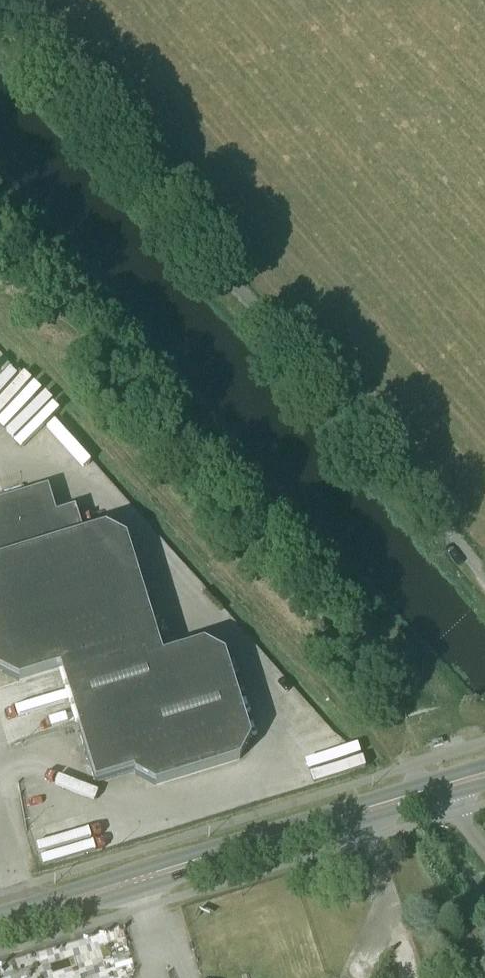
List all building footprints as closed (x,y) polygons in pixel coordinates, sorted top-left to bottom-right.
[(0,531),(0,672),(19,682),(60,669),(96,784),(134,772),(135,775),(156,786),(240,761),(251,740),(225,656),(204,645),(163,657),(126,539),(105,528),(83,535),(75,508),(0,531)]
